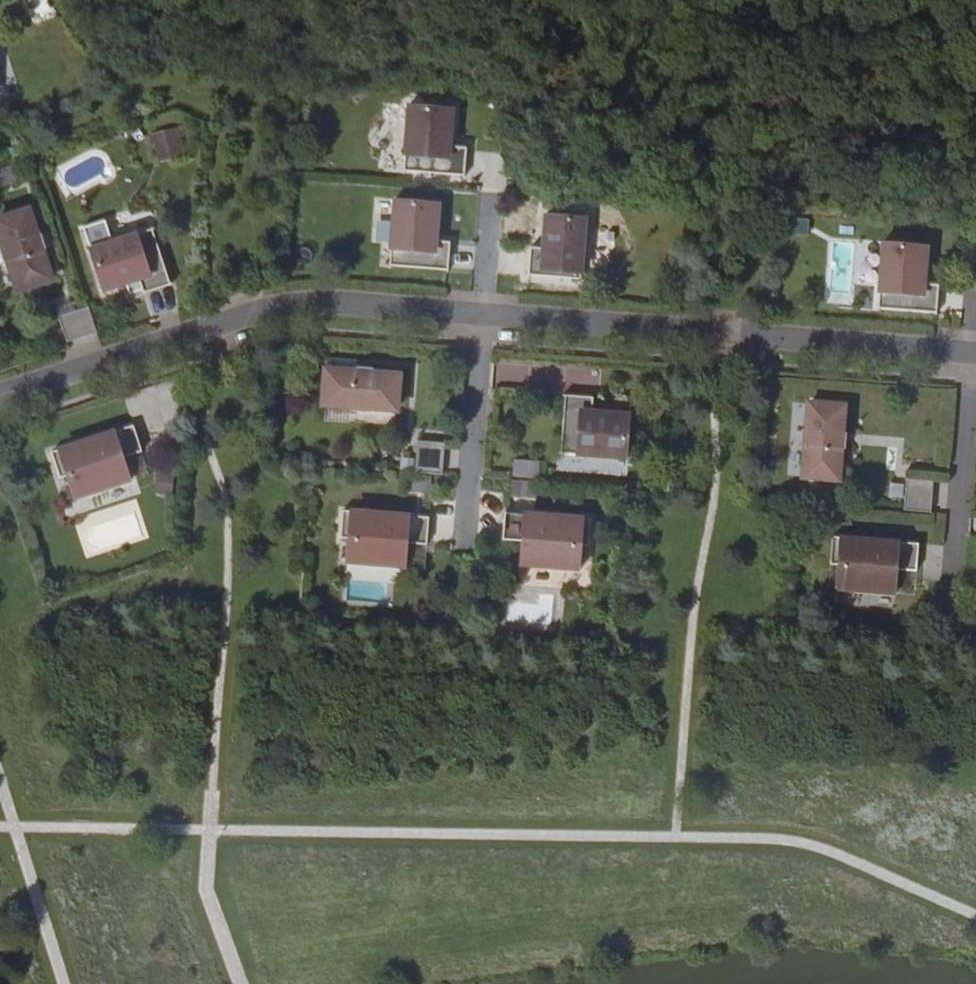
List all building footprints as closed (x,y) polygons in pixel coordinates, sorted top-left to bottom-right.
[(440,107),(435,172),(493,176),(496,148),(482,147),(485,110),(440,107)] [(174,124),(154,131),(162,154),(181,147),(174,124)] [(14,165),(10,166),(14,180),(19,179),(14,165)] [(0,169),(0,185),(14,180),(10,166),(0,169)] [(394,202),(389,267),(448,271),(450,243),(435,242),(438,205),(394,202)] [(0,218),(0,234),(3,244),(0,246),(0,248),(4,261),(8,260),(18,289),(50,278),(41,249),(45,248),(40,233),(36,234),(28,209),(0,218)] [(585,224),(545,221),(542,254),(530,253),(528,280),(580,285),(585,224)] [(143,292),(170,283),(152,227),(90,247),(104,289),(138,278),(143,292)] [(882,244),(877,309),(936,313),(938,285),(924,284),(926,248),(882,244)] [(96,330),(88,305),(59,314),(68,340),(96,330)] [(326,363),(324,397),(350,399),(349,404),(366,405),(366,401),(396,403),(399,369),(369,366),(369,362),(353,361),(353,365),(326,363)] [(593,386),(565,384),(561,442),(625,447),(629,403),(592,400),(593,386)] [(842,408),(808,405),(806,432),(802,431),(801,448),(805,448),(803,478),(837,480),(839,451),(843,451),(844,435),(840,434),(842,408)] [(142,451),(133,423),(51,450),(59,477),(66,475),(73,497),(130,479),(124,463),(120,464),(117,458),(142,451)] [(415,472),(442,474),(444,444),(417,442),(415,472)] [(117,458),(120,464),(124,463),(130,479),(149,472),(142,451),(117,458)] [(540,479),(540,461),(514,460),(513,477),(540,479)] [(66,475),(59,477),(67,499),(73,497),(66,475)] [(533,496),(534,479),(511,479),(511,496),(533,496)] [(903,510),(930,512),(933,483),(906,480),(903,510)] [(502,540),(527,542),(527,549),(522,549),(521,566),(580,570),(582,546),(588,546),(590,519),(504,512),(502,540)] [(426,549),(428,520),(342,513),(339,541),(346,542),(344,565),(403,570),(405,553),(400,553),(400,546),(426,549)] [(916,573),(918,544),(832,537),(829,565),(836,565),(834,589),(893,594),(895,577),(889,576),(890,569),(916,573)] [(527,542),(502,540),(500,564),(521,566),(522,549),(527,549),(527,542)] [(346,542),(339,541),(338,565),(344,565),(346,542)] [(424,571),(426,549),(400,546),(400,553),(405,553),(403,570),(424,571)] [(586,571),(588,546),(582,546),(580,570),(586,571)]
